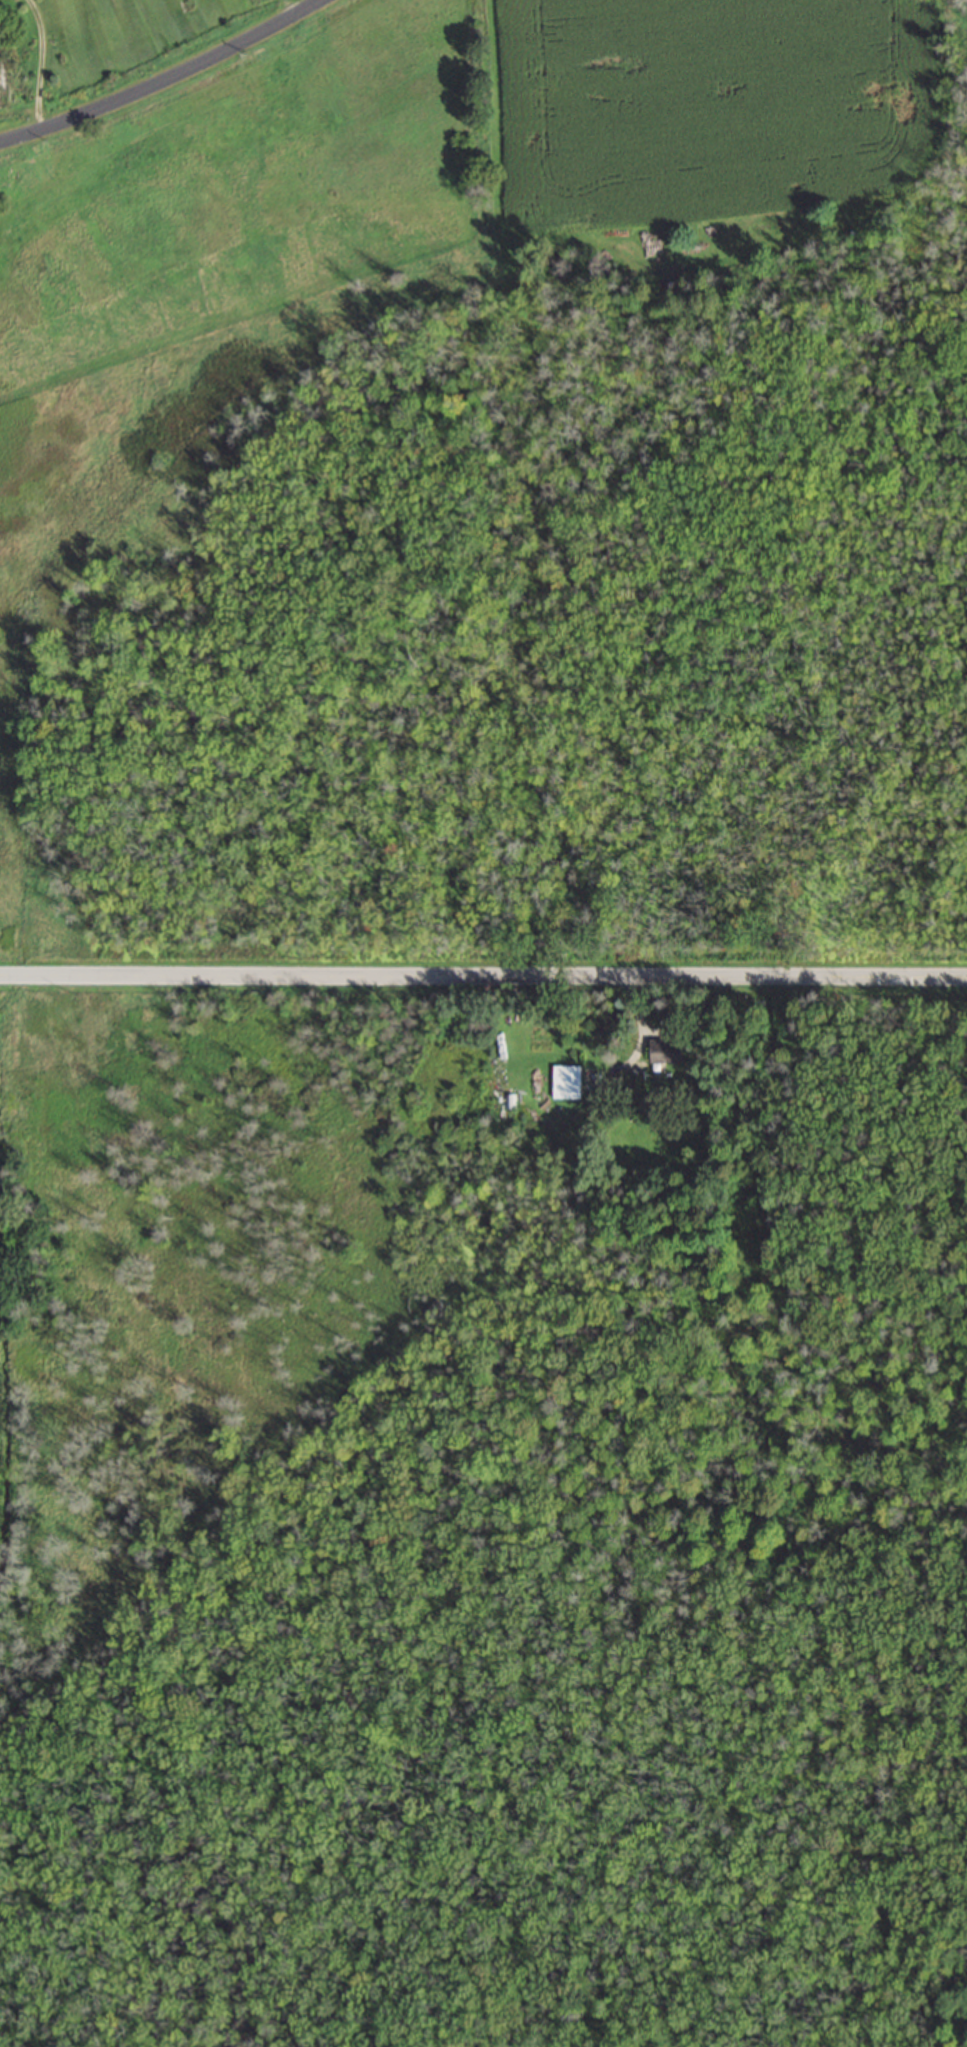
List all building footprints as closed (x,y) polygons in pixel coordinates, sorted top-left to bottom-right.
[(683,1060),(683,1039),(652,1039),(652,1060),(683,1060)] [(554,1097),(582,1097),(582,1064),(554,1064),(554,1097)]
